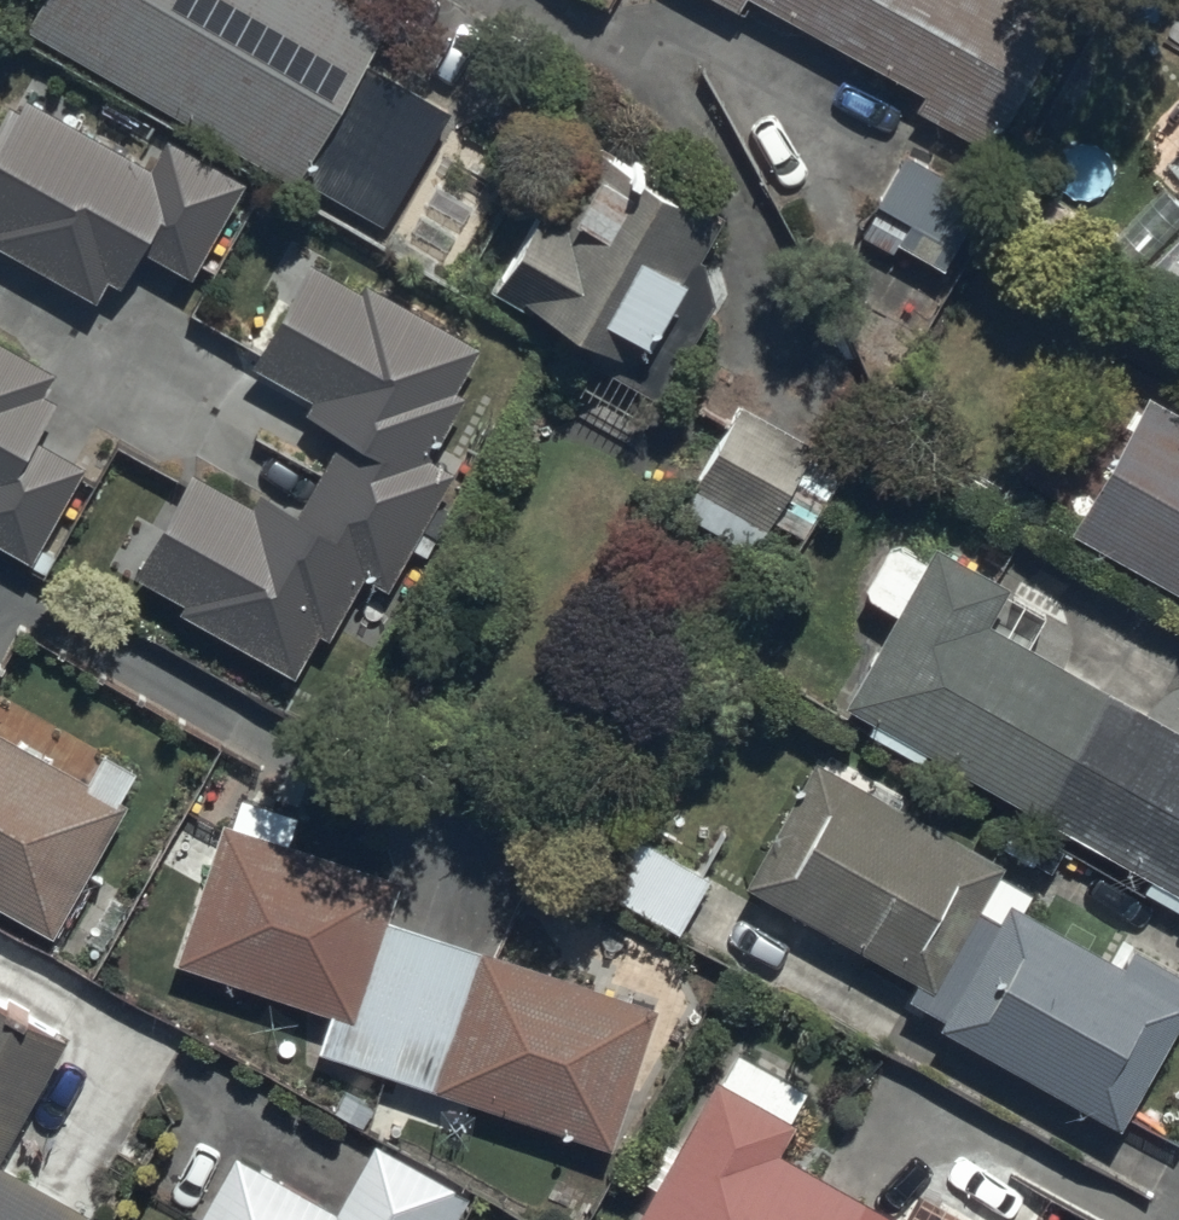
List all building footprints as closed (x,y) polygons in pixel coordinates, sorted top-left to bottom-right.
[(24,36),(378,237),(446,117),(362,70),(387,26),(341,0),(44,0),(24,36)] [(607,8),(611,0),(592,0),(607,8)] [(1046,0),(713,0),(740,15),(746,2),(924,99),(918,111),(991,151),(1067,11),(1046,0)] [(15,101),(0,128),(0,254),(96,306),(108,283),(124,292),(144,256),(190,281),(243,187),(167,145),(151,175),(15,101)] [(701,261),(722,219),(652,184),(658,172),(633,159),(630,167),(574,139),(492,301),(612,361),(605,376),(686,417),(724,343),(701,261)] [(982,198),(904,156),(858,242),(890,260),(898,246),(943,270),(982,198)] [(477,351),(366,290),(361,299),(311,271),(255,372),(315,405),(309,416),(349,438),(304,520),(259,495),(251,509),(190,475),(132,579),(186,609),(180,620),(295,683),(320,639),(330,645),(365,582),(390,596),(456,478),(430,464),(465,402),(453,395),(477,351)] [(32,567),(86,471),(35,442),(55,406),(43,399),(56,377),(0,346),(0,549),(32,567)] [(1145,398),(1068,534),(1178,596),(1178,418),(1145,398)] [(815,453),(742,412),(695,495),(767,536),(815,453)] [(927,752),(1151,881),(1142,897),(1175,916),(1178,910),(1178,739),(988,629),(1011,588),(940,547),(929,565),(891,544),(860,598),(896,618),(845,706),(874,723),(866,736),(918,766),(927,752)] [(54,940),(125,809),(121,807),(136,779),(97,757),(84,782),(0,737),(0,910),(54,940)] [(744,885),(919,982),(907,1004),(942,1023),(938,1030),(1121,1132),(1178,1026),(1178,976),(1127,947),(1117,965),(1010,905),(1001,922),(980,910),(1002,871),(895,812),(904,796),(819,749),(744,885)] [(333,1017),(320,1060),(609,1153),(655,1010),(386,923),(399,885),(291,849),(300,821),(241,800),(231,829),(223,827),(176,964),(333,1017)] [(618,828),(586,881),(679,937),(711,884),(618,828)] [(65,1049),(0,1014),(0,1169),(65,1049)] [(640,1219),(889,1219),(780,1156),(796,1130),(788,1125),(804,1098),(735,1058),(640,1219)] [(233,1158),(199,1219),(454,1219),(465,1200),(372,1148),(335,1215),(233,1158)] [(83,1215),(0,1170),(0,1219),(80,1219),(83,1215)]
